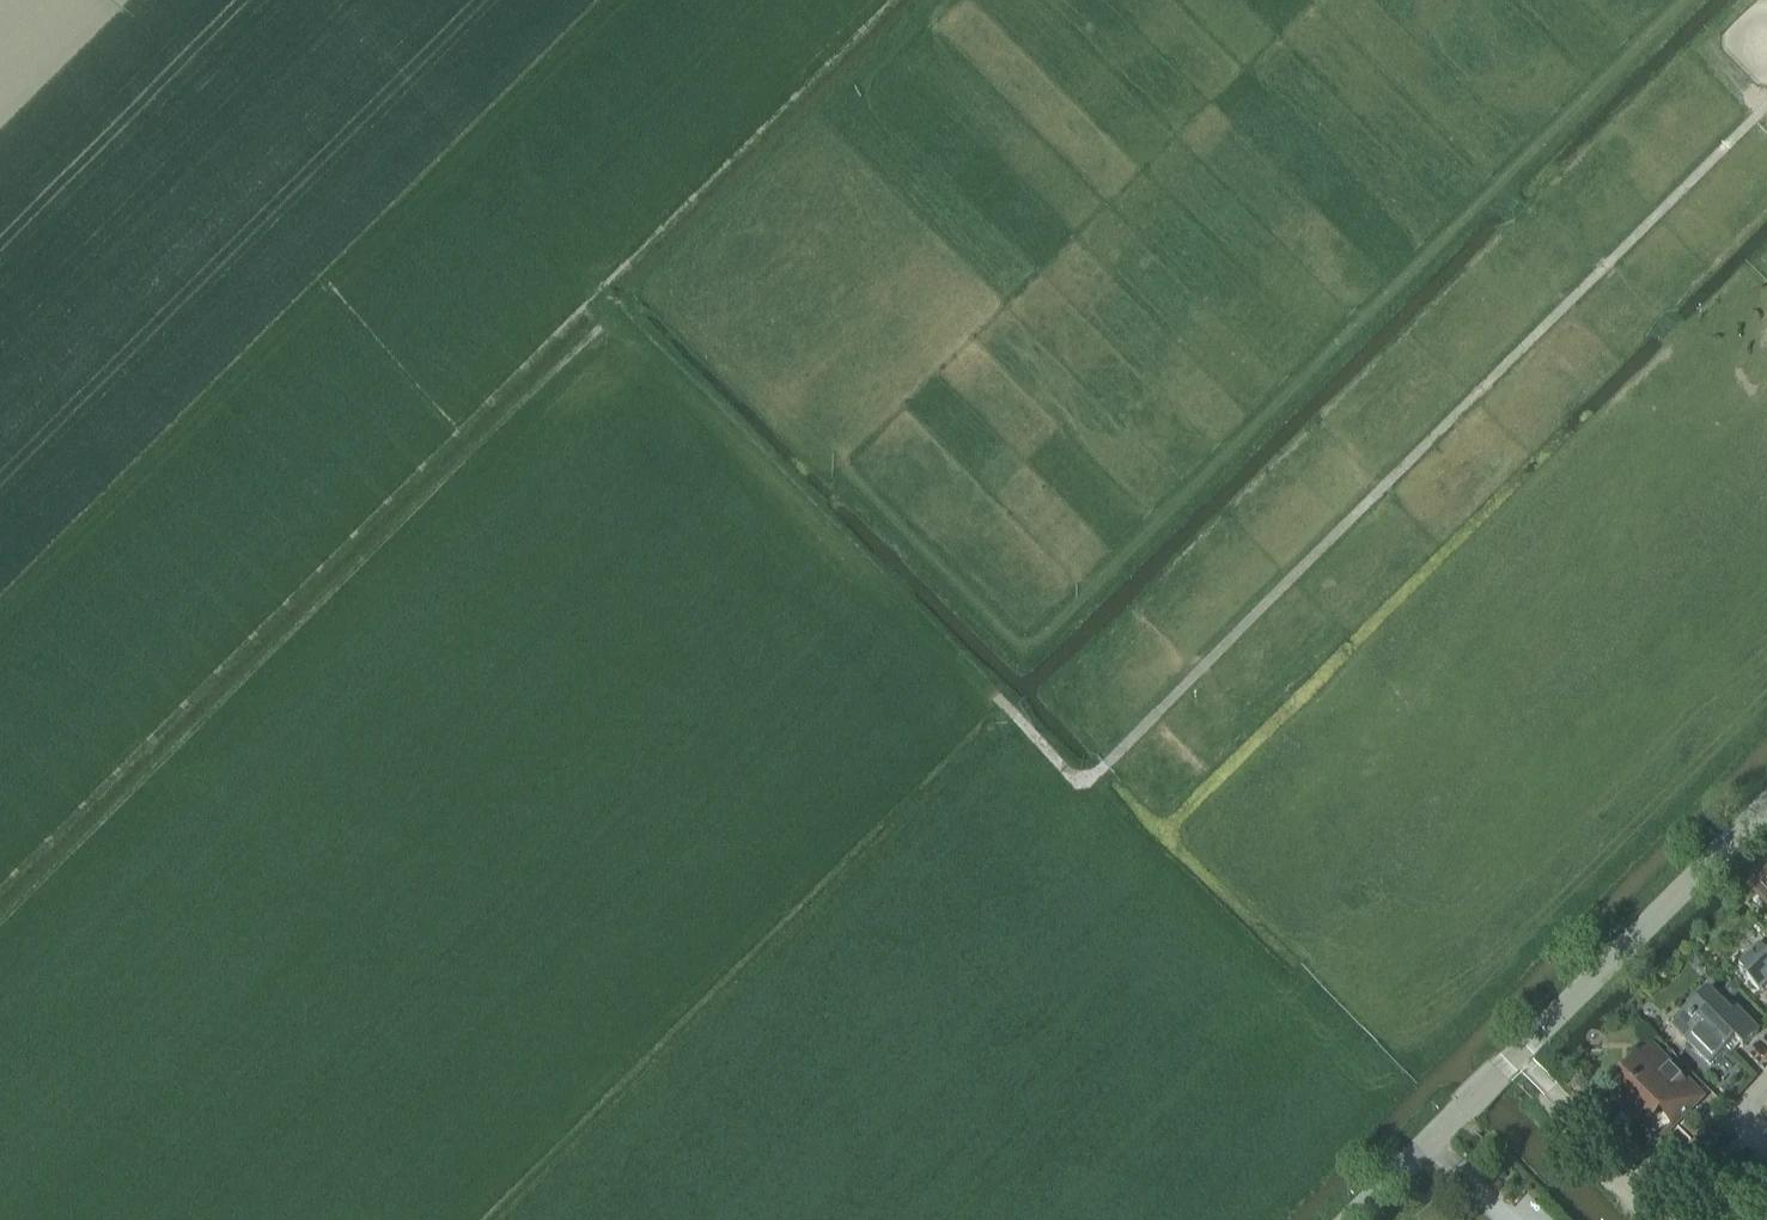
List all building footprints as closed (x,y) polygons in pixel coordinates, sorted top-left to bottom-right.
[(1766,984),(1766,955),(1759,945),(1734,967),(1759,992),(1766,984)] [(1730,984),(1722,993),(1731,1002),(1739,993),(1730,984)] [(1744,1049),(1759,1034),(1736,1011),(1732,1015),(1708,991),(1704,996),(1699,996),(1691,1004),(1691,1009),(1672,1027),(1710,1067),(1736,1042),(1744,1049)] [(1604,1094),(1623,1113),(1617,1118),(1617,1123),(1627,1133),(1632,1133),(1637,1128),(1655,1145),(1699,1101),(1648,1050),(1604,1094)]
